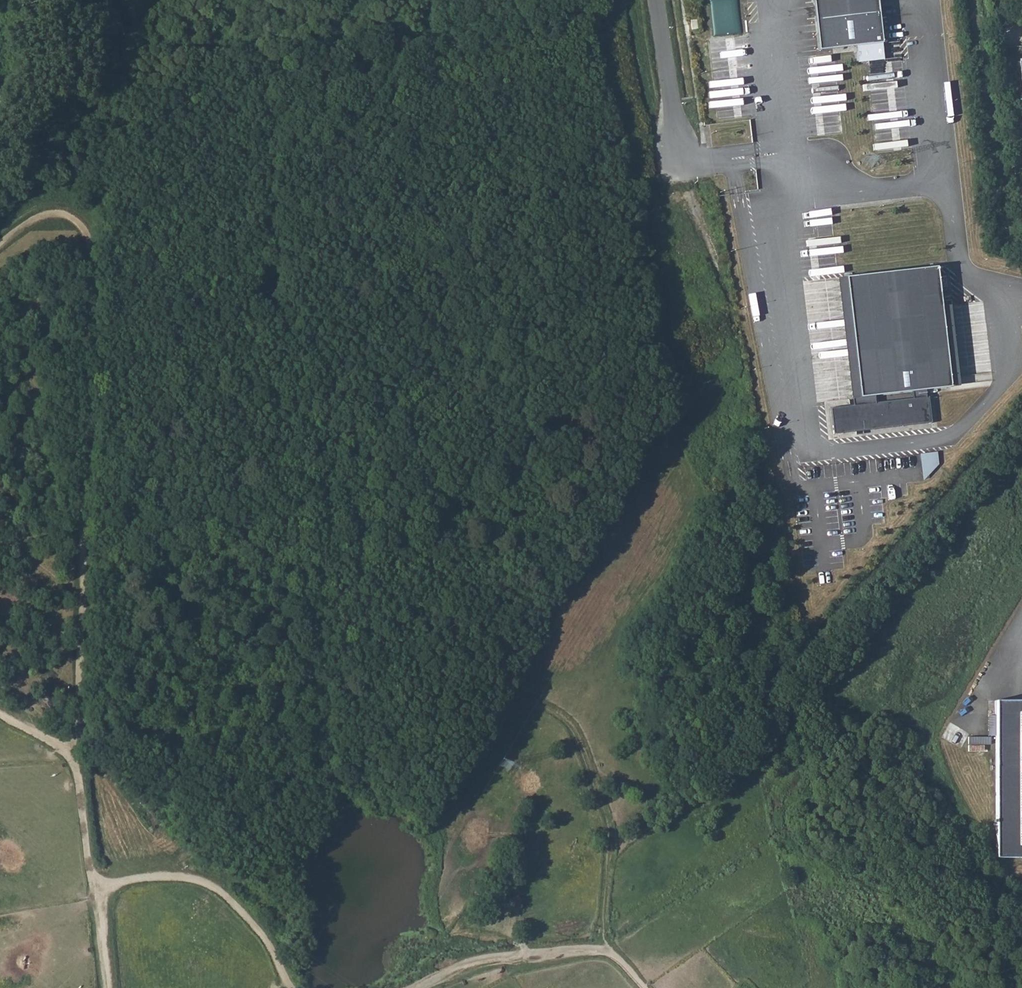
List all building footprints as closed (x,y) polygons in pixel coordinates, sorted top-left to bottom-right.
[(821,49),(857,46),(860,63),(886,59),(879,0),(814,0),(821,49)] [(937,261),(846,273),(865,400),(828,407),(833,433),(934,422),(928,390),(954,385),(937,261)] [(922,452),(923,470),(939,469),(938,451),(922,452)] [(1001,699),(1001,735),(1001,856),(1021,856),(1021,699),(1001,699)]
